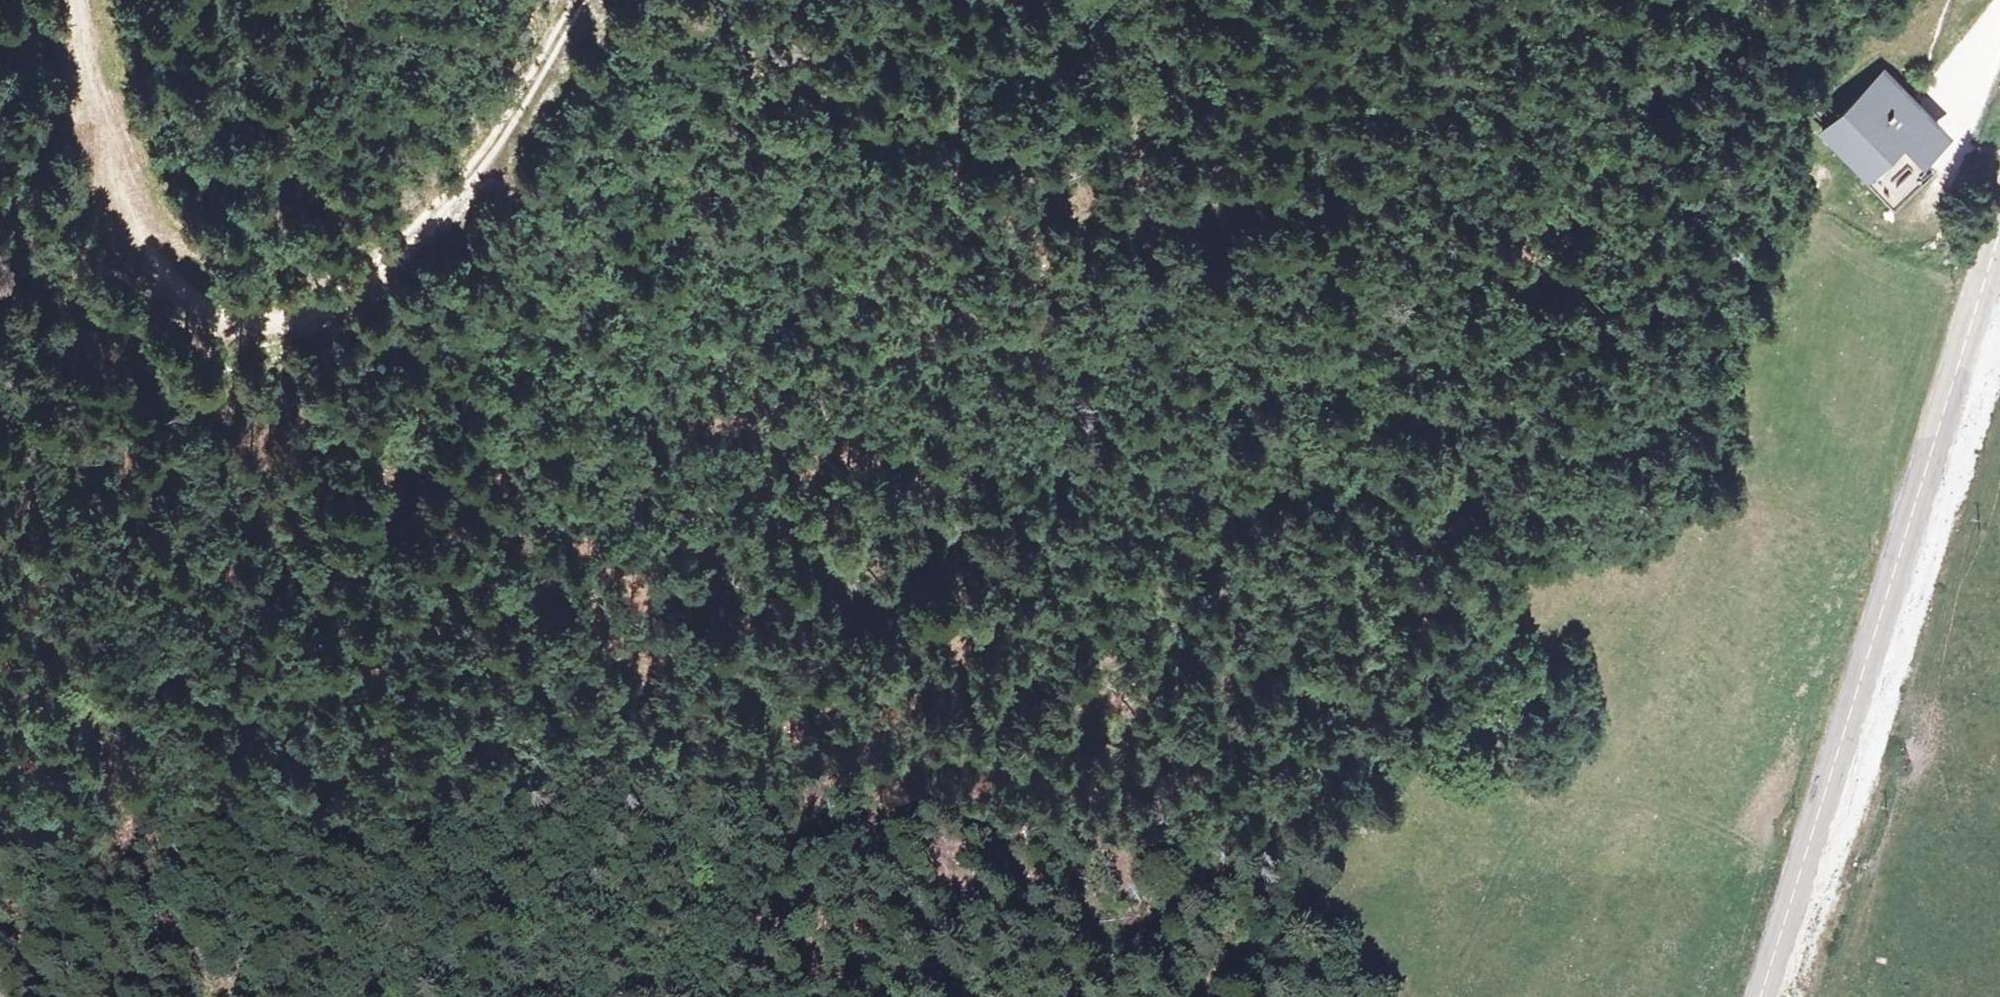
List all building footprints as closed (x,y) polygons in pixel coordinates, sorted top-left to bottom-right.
[(1880,70),(1819,129),(1887,207),(1928,161),(1916,148),(1935,128),(1880,70)]
